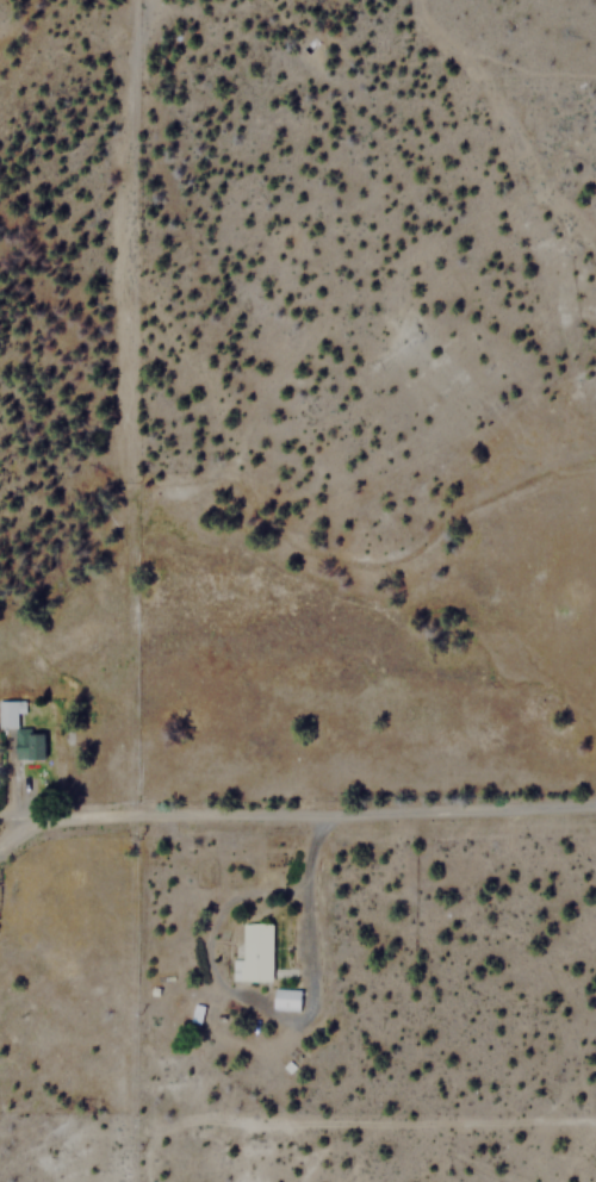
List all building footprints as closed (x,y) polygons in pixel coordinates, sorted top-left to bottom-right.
[(15,713),(23,713),(23,701),(0,701),(0,727),(15,727),(15,713)] [(43,734),(12,734),(12,758),(43,758),(43,734)] [(271,921),(241,921),(241,959),(229,959),(229,979),(271,979),(271,921)] [(299,989),(273,989),(273,1009),(299,1009),(299,989)]
